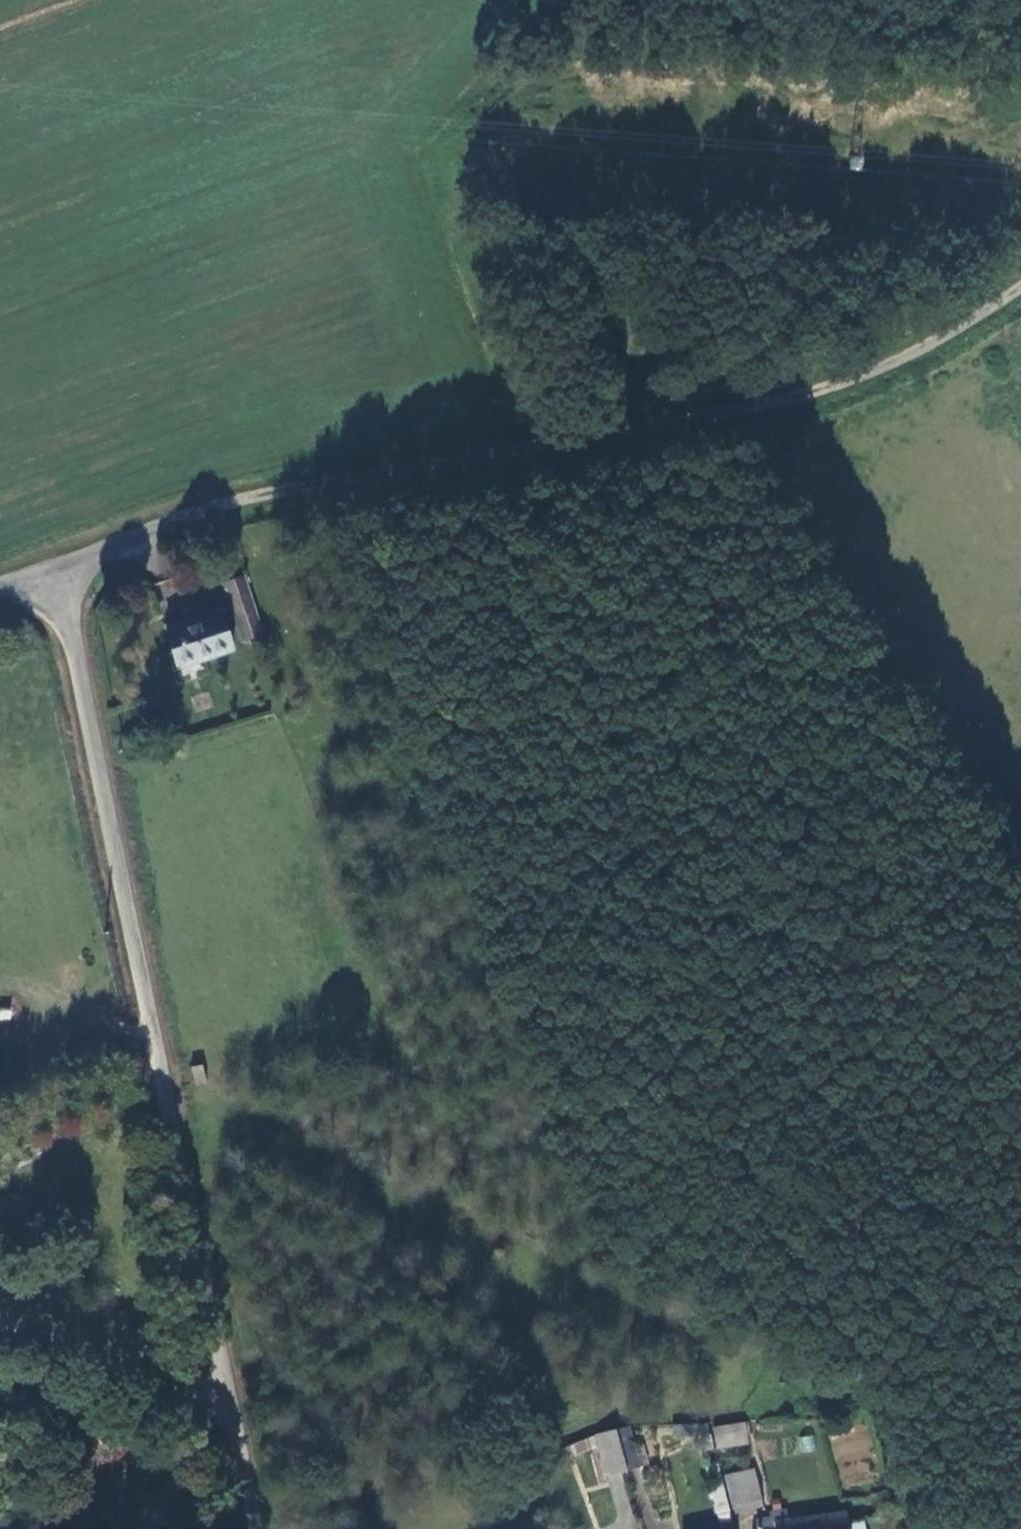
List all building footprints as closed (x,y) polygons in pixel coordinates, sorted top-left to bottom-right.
[(251,641),(269,637),(271,637),(258,579),(240,583),(251,641)] [(230,611),(171,624),(180,663),(238,650),(230,611)] [(148,715),(130,719),(132,728),(150,726),(148,715)] [(639,1467),(625,1426),(611,1427),(626,1470),(639,1467)] [(626,1470),(611,1427),(591,1435),(604,1478),(626,1470)] [(722,1428),(697,1437),(702,1453),(729,1446),(722,1428)] [(739,1469),(715,1478),(724,1507),(750,1498),(739,1469)] [(753,1506),(750,1498),(724,1507),(727,1516),(753,1506)] [(841,1522),(839,1511),(779,1523),(780,1528),(843,1528),(841,1522)] [(841,1522),(843,1528),(860,1528),(857,1519),(841,1522)]
